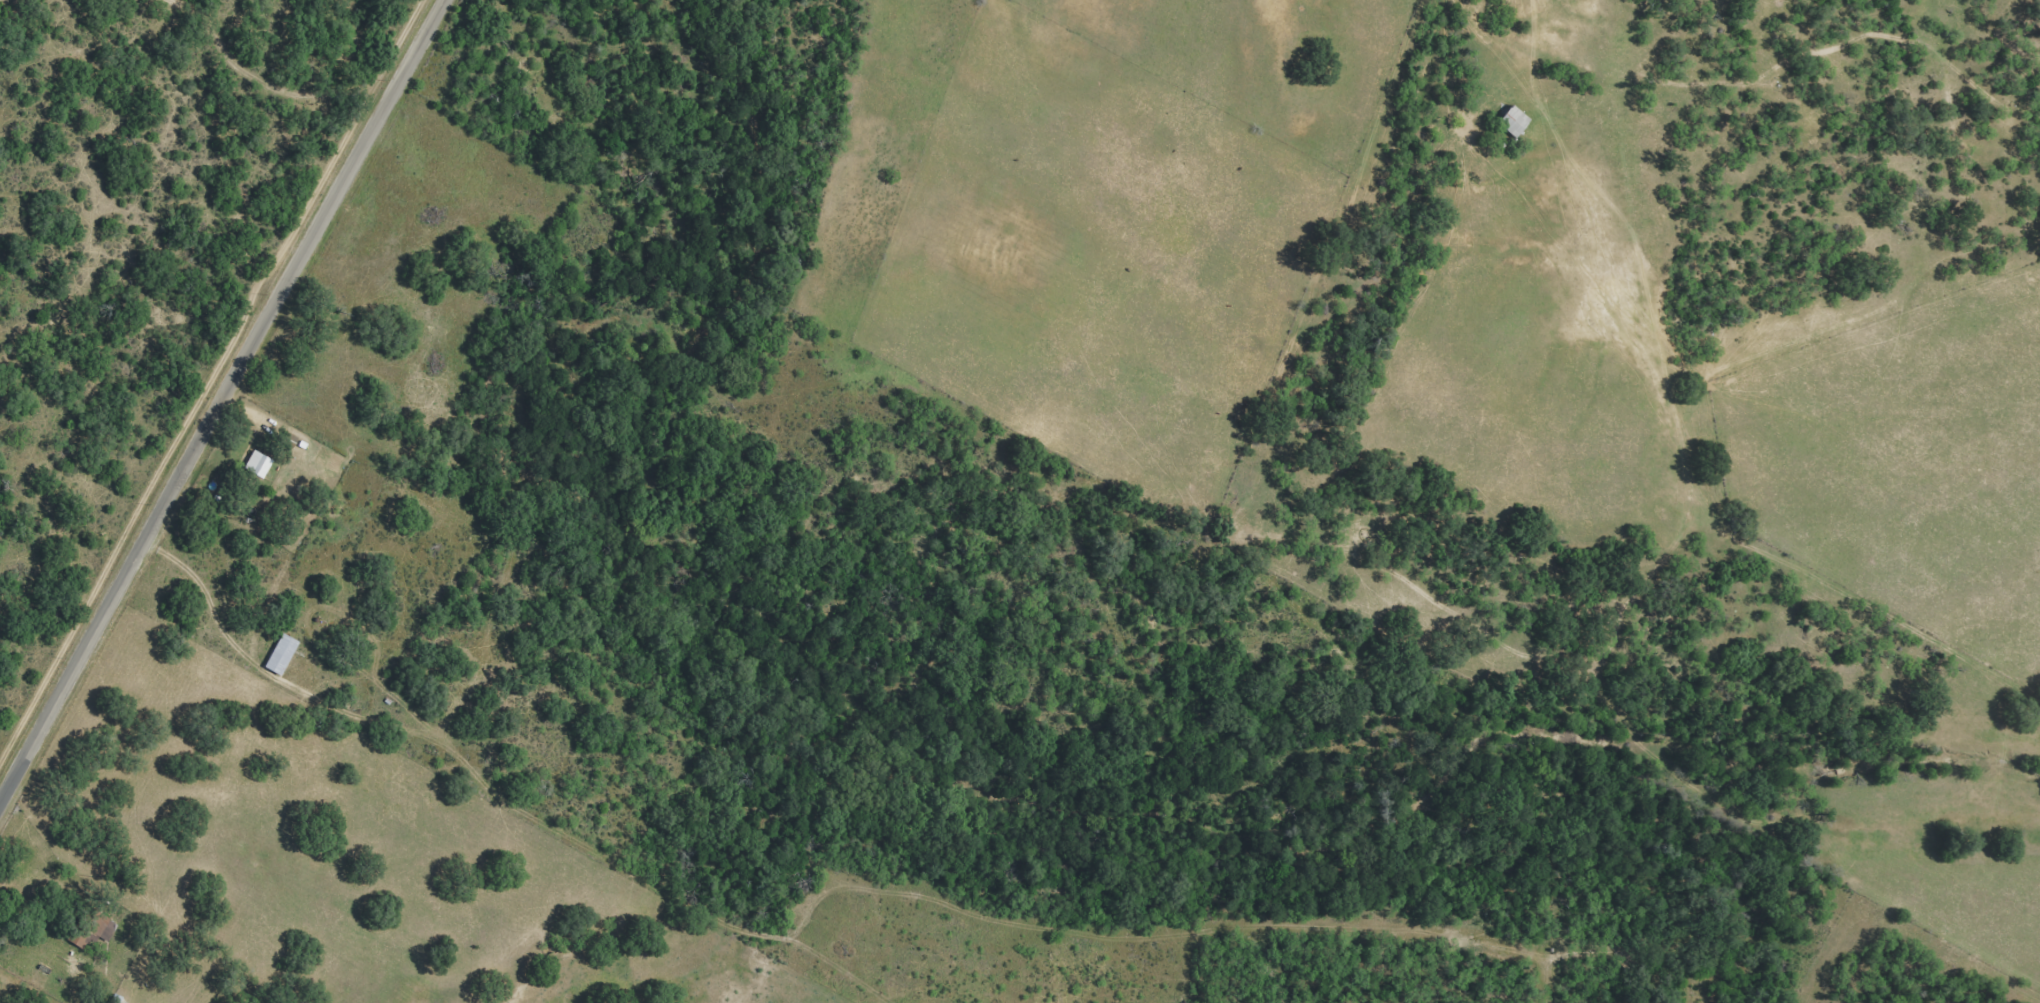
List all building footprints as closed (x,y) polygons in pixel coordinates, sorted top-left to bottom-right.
[(1528,120),(1510,104),(1494,121),(1512,138),(1528,120)] [(241,468),(260,479),(271,460),(252,449),(241,468)] [(262,666),(279,675),(297,641),(280,632),(262,666)] [(115,926),(100,915),(89,931),(104,942),(115,926)]
